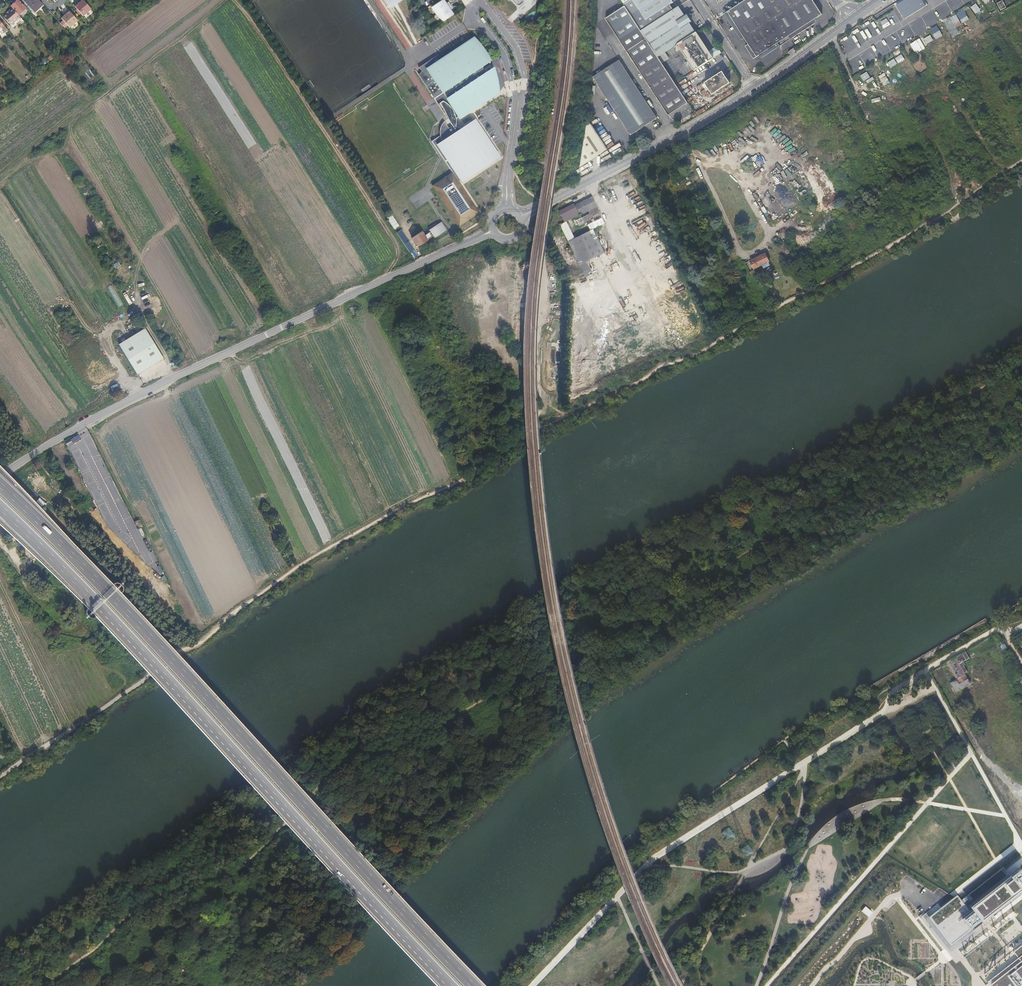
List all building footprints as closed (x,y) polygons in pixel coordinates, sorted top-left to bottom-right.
[(19,0),(18,0),(11,6),(19,15),(26,8),(19,0)] [(39,0),(23,0),(34,13),(43,5),(39,0)] [(84,0),(83,0),(80,2),(78,4),(77,3),(74,5),(83,16),(91,9),(84,0)] [(378,13),(369,0),(362,0),(372,17),(378,13)] [(443,21),(454,14),(452,11),(451,12),(450,10),(453,8),(449,1),(446,4),(445,2),(446,1),(445,0),(441,0),(431,7),(436,14),(438,16),(440,18),(443,21)] [(624,4),(625,6),(641,31),(671,11),(667,6),(670,4),(674,2),(672,0),(631,0),(624,4)] [(727,12),(749,44),(746,46),(754,59),(760,55),(762,53),(764,57),(778,48),(776,45),(778,43),(822,14),(813,0),(746,0),(727,12)] [(896,7),(904,21),(926,8),(921,0),(907,0),(896,7)] [(1006,8),(1002,1),(997,4),(1001,10),(1006,8)] [(971,7),(975,13),(981,10),(976,3),(971,7)] [(43,5),(34,13),(36,14),(44,6),(43,5)] [(669,115),(688,103),(658,57),(641,31),(625,6),(606,19),(669,115)] [(671,11),(641,31),(658,57),(677,44),(696,32),(690,23),(692,21),(687,14),(685,16),(679,6),(674,10),(671,11)] [(20,17),(12,8),(9,11),(10,12),(4,17),(11,25),(20,17)] [(78,20),(68,10),(65,13),(66,14),(64,16),(61,18),(63,21),(60,23),(65,28),(68,25),(70,28),(78,20)] [(962,23),(969,19),(965,12),(958,17),(962,23)] [(24,22),(20,17),(11,25),(15,30),(24,22)] [(885,18),(878,21),(882,28),(888,25),(885,18)] [(714,58),(697,32),(696,32),(677,44),(694,71),(714,58)] [(915,53),(928,46),(923,37),(910,44),(915,53)] [(438,55),(419,67),(422,71),(419,75),(434,99),(437,97),(441,102),(438,104),(444,113),(445,112),(448,118),(448,119),(454,128),(455,130),(455,129),(455,128),(456,127),(456,126),(456,125),(456,123),(456,122),(456,120),(456,119),(456,118),(458,117),(458,118),(499,91),(486,72),(484,69),(483,67),(490,62),(475,38),(442,60),(438,55)] [(840,42),(845,50),(852,46),(847,38),(840,42)] [(619,60),(593,77),(631,135),(657,118),(619,60)] [(495,69),(494,67),(491,64),(484,69),(486,72),(499,91),(500,91),(500,89),(499,86),(499,83),(498,80),(497,77),(497,74),(496,72),(495,70),(495,69)] [(712,94),(730,83),(723,71),(705,83),(712,94)] [(455,130),(454,128),(453,129),(451,126),(448,128),(444,121),(443,122),(442,123),(442,124),(441,125),(441,126),(440,127),(440,128),(440,129),(440,130),(440,131),(439,132),(440,133),(440,134),(440,135),(440,136),(440,137),(441,138),(441,139),(442,140),(442,141),(436,145),(461,182),(477,172),(501,156),(476,118),(461,128),(456,126),(456,127),(455,128),(455,129),(455,130)] [(580,167),(608,149),(588,119),(580,167)] [(593,125),(597,132),(603,128),(598,121),(593,125)] [(616,154),(624,150),(621,143),(612,148),(616,154)] [(592,196),(576,205),(581,215),(585,223),(599,216),(599,214),(601,213),(592,196)] [(574,204),(559,211),(564,222),(566,222),(579,215),(574,204)] [(394,229),(399,226),(391,214),(386,217),(394,229)] [(581,218),(574,221),(576,225),(577,224),(578,226),(584,223),(581,218)] [(602,218),(588,225),(590,230),(604,223),(602,218)] [(564,222),(559,225),(568,241),(570,240),(574,238),(566,222),(564,222)] [(441,224),(430,231),(430,232),(425,235),(422,231),(412,238),(418,247),(428,240),(433,236),(435,238),(446,230),(441,224)] [(787,236),(783,228),(778,231),(780,233),(773,237),(775,242),(778,240),(779,242),(782,240),(782,239),(787,236)] [(568,241),(568,242),(585,277),(592,274),(586,262),(604,253),(593,229),(574,238),(570,240),(568,241)] [(409,240),(402,230),(397,233),(410,253),(415,250),(409,240)] [(770,261),(766,253),(749,261),(754,269),(770,261)] [(603,269),(601,270),(610,287),(612,286),(603,269)] [(757,286),(761,284),(754,270),(749,272),(757,286)] [(127,287),(124,288),(132,302),(135,301),(127,287)] [(643,304),(606,322),(616,343),(627,338),(623,331),(650,318),(643,304)] [(163,359),(145,328),(119,344),(137,374),(163,359)] [(617,350),(624,364),(629,362),(631,361),(623,346),(617,350)] [(630,365),(629,362),(624,364),(619,354),(615,355),(618,361),(619,361),(622,367),(623,366),(624,368),(630,365)] [(79,435),(71,438),(73,443),(81,440),(79,435)] [(140,519),(135,522),(138,528),(143,526),(140,519)] [(157,564),(152,569),(158,575),(164,570),(157,564)] [(970,655),(967,650),(962,653),(946,662),(956,680),(951,683),(956,692),(970,684),(967,678),(964,673),(967,671),(964,665),(965,664),(963,661),(966,659),(965,658),(970,655)] [(975,903),(971,906),(970,907),(972,910),(964,917),(970,926),(979,919),(980,920),(986,916),(995,909),(1021,887),(1021,871),(1019,867),(975,903)] [(993,877),(997,882),(1008,874),(1003,869),(993,877)] [(637,906),(641,903),(641,902),(640,902),(638,902),(642,900),(642,899),(641,898),(636,900),(633,903),(633,904),(636,904),(632,907),(632,908),(633,908),(637,906)] [(989,982),(992,985),(1021,985),(1021,956),(989,982)]
